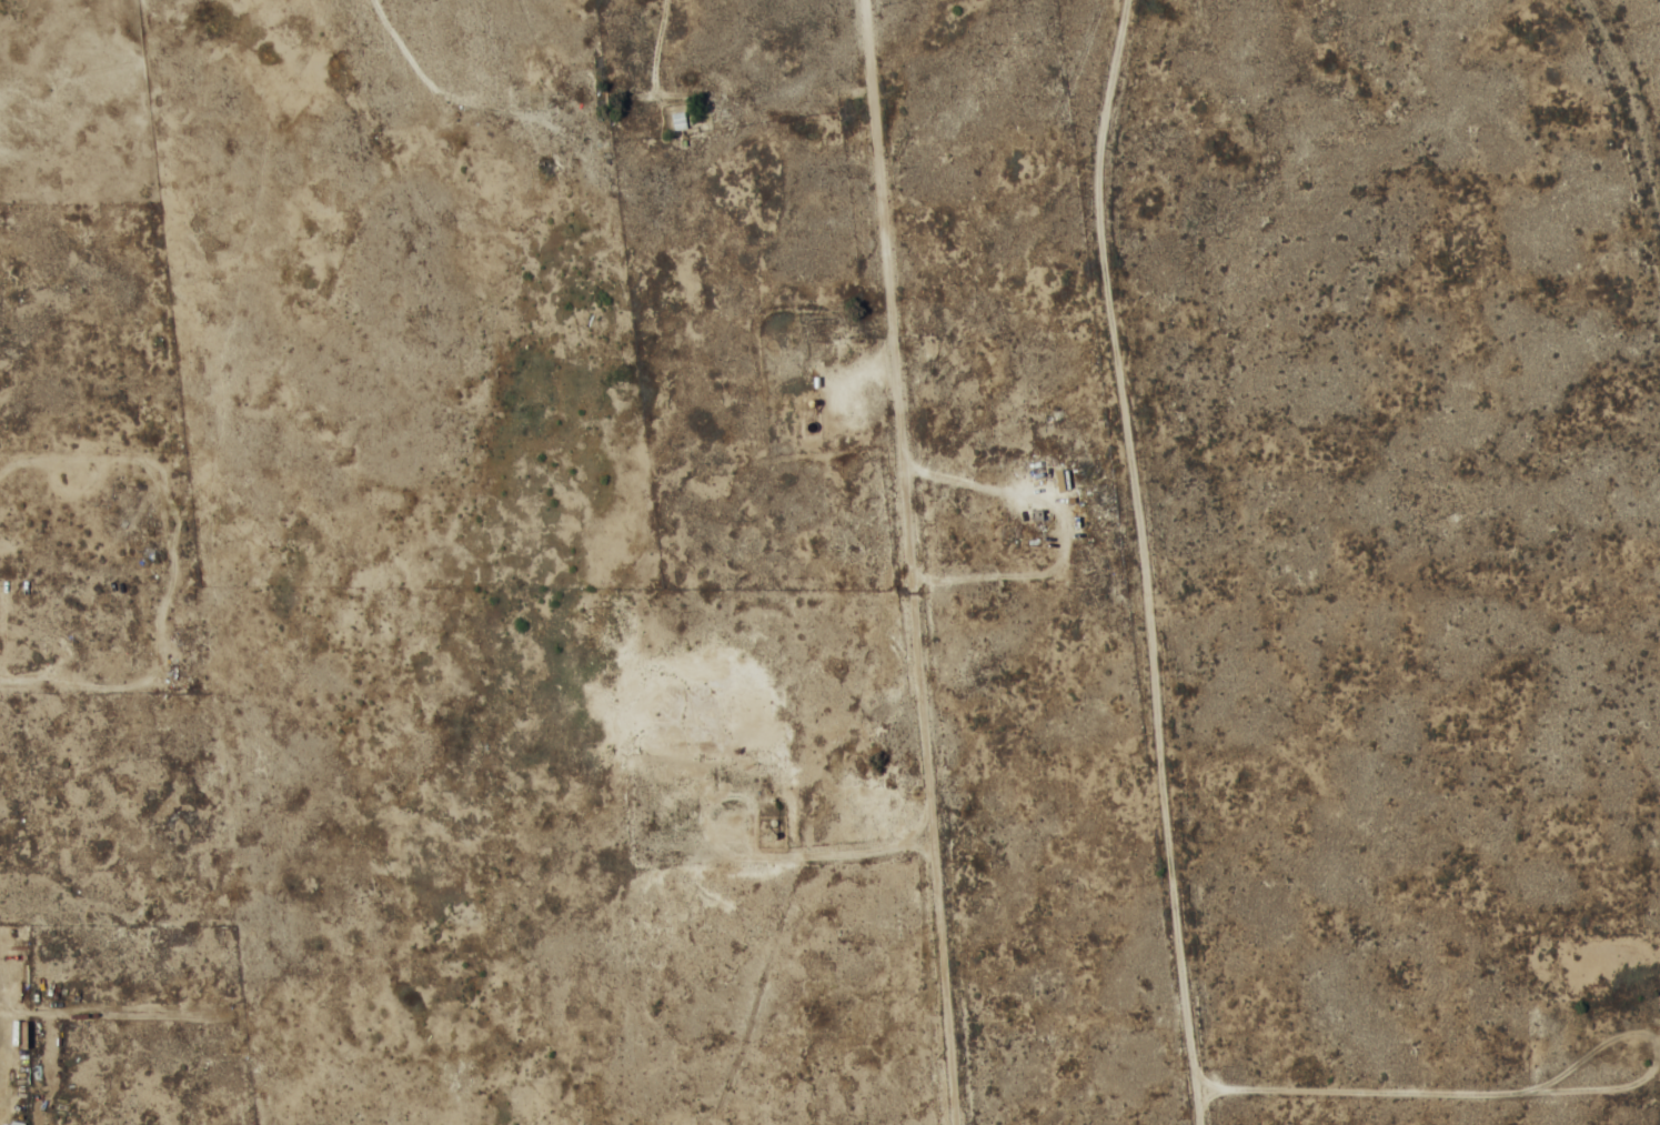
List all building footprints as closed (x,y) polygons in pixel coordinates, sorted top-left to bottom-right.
[(670,113),(672,130),(686,128),(683,111),(670,113)] [(1069,468),(1056,468),(1057,490),(1069,489),(1069,468)]
